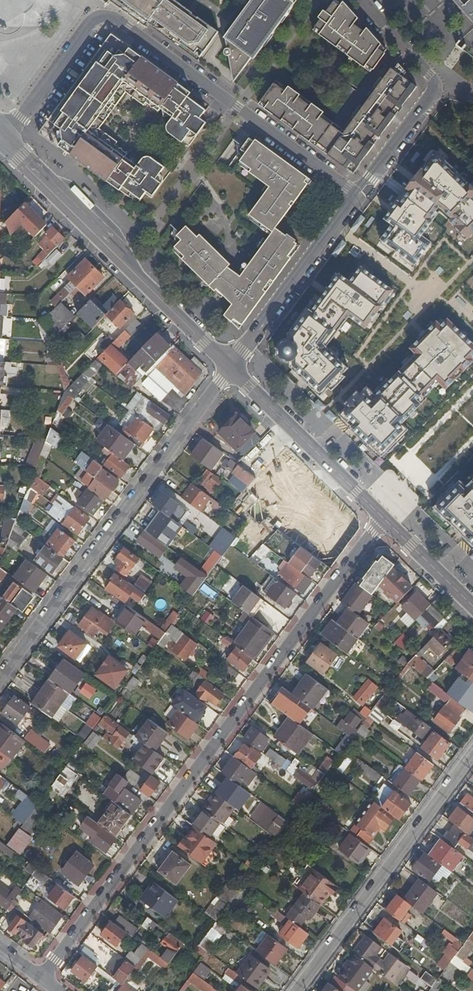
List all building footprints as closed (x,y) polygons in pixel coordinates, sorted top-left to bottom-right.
[(150,21),(200,57),(219,32),(199,18),(198,18),(192,14),(190,17),(186,14),(188,11),(182,7),(182,6),(175,0),(155,0),(122,0),(150,21)] [(226,37),(228,49),(226,49),(225,51),(225,53),(226,54),(227,56),(228,56),(229,56),(231,56),(232,54),(234,56),(230,62),(233,78),(250,55),(255,59),(260,52),(262,45),(270,33),(273,35),(277,28),(279,21),(288,9),(290,11),(295,4),(296,0),(253,0),(252,1),(254,3),(246,15),(243,13),(226,37)] [(465,8),(472,17),(472,0),(465,8)] [(334,1),(313,30),(337,47),(339,44),(349,52),(347,55),(364,67),(366,65),(372,69),(384,52),(378,48),(381,44),(367,28),(364,31),(354,24),(358,18),(343,1),(340,6),(334,1)] [(122,186),(140,199),(146,191),(153,196),(162,183),(163,180),(163,177),(162,174),(160,173),(164,167),(152,157),(145,167),(139,168),(123,157),(125,154),(98,133),(96,136),(93,134),(92,129),(97,128),(108,114),(105,112),(112,104),(114,106),(125,92),(124,87),(130,86),(133,88),(131,91),(158,111),(160,108),(176,119),(177,123),(170,133),(182,142),(187,136),(189,137),(192,138),(194,137),(197,135),(206,122),(199,117),(205,109),(193,101),(187,96),(190,92),(129,48),(125,54),(113,45),(50,131),(63,139),(58,145),(120,190),(122,186)] [(11,65),(0,57),(0,79),(11,65)] [(403,77),(406,72),(398,63),(393,70),(391,68),(378,86),(375,84),(367,95),(370,97),(357,115),(354,113),(346,124),(349,126),(336,144),(333,142),(328,150),(330,152),(328,155),(347,169),(349,166),(351,168),(358,159),(353,156),(355,153),(363,159),(370,150),(366,148),(379,131),(374,127),(376,124),(384,130),(391,121),(387,119),(400,102),(395,98),(397,95),(405,101),(416,87),(403,77)] [(285,91),(274,83),(261,101),(269,107),(266,110),(281,121),(283,119),(295,127),(293,130),(310,142),(312,139),(319,144),(332,125),(320,117),(324,112),(312,103),(308,108),(302,104),(297,100),(300,95),(289,86),(285,91)] [(105,112),(108,114),(114,106),(112,104),(105,112)] [(218,255),(214,252),(216,250),(200,234),(197,236),(186,225),(176,236),(181,240),(174,247),(184,257),(182,259),(215,291),(217,289),(232,304),(224,315),(232,322),(234,319),(242,325),(267,292),(264,289),(271,279),(274,281),(295,253),(292,251),(297,244),(276,228),(308,184),(305,182),(308,178),(278,156),(276,158),(272,155),(274,153),(256,140),(254,142),(249,138),(241,150),(246,153),(240,161),(270,187),(249,215),(273,232),(241,276),(227,265),(229,263),(220,254),(218,255)] [(381,239),(415,264),(431,242),(421,235),(432,220),(430,218),(439,206),(444,210),(451,217),(449,219),(468,237),(472,232),(472,188),(441,157),(430,157),(385,218),(392,224),(381,239)] [(389,193),(404,172),(391,162),(376,184),(389,193)] [(3,228),(9,244),(14,242),(10,231),(15,226),(21,232),(26,227),(36,236),(45,227),(24,207),(16,216),(15,215),(3,228)] [(49,232),(42,238),(54,249),(60,243),(49,232)] [(47,249),(38,258),(41,260),(48,254),(50,256),(55,251),(54,249),(42,238),(39,241),(47,249)] [(33,264),(37,268),(50,256),(48,254),(41,260),(38,258),(33,264)] [(37,268),(33,264),(21,275),(23,282),(37,268)] [(72,288),(74,291),(91,275),(82,265),(67,280),(63,275),(48,289),(53,294),(65,282),(66,281),(72,288)] [(382,304),(393,290),(361,267),(350,281),(340,274),(312,311),(307,308),(288,334),(289,339),(286,340),(283,342),(281,344),(280,346),(279,349),(280,351),(281,354),(282,355),(283,357),(284,359),(287,360),(288,360),(291,360),(291,366),(313,387),(321,396),(330,387),(332,390),(346,376),(343,374),(349,368),(324,343),(335,328),(338,330),(350,315),(366,327),(382,305),(382,304)] [(423,267),(413,276),(423,286),(432,277),(423,267)] [(91,275),(74,291),(83,299),(100,283),(91,275)] [(274,281),(271,279),(264,289),(267,292),(274,281)] [(436,295),(441,286),(434,283),(429,291),(436,295)] [(46,308),(52,313),(58,307),(62,303),(64,301),(70,295),(74,291),(72,288),(65,294),(63,291),(46,308)] [(64,301),(62,303),(67,309),(76,300),(70,295),(64,301)] [(89,305),(75,319),(89,334),(102,321),(114,308),(108,302),(97,313),(89,305)] [(52,313),(40,325),(47,345),(48,346),(63,331),(65,329),(72,321),(58,307),(52,313)] [(114,308),(102,321),(116,335),(130,320),(116,307),(114,308)] [(40,325),(52,313),(46,308),(37,317),(40,325)] [(234,319),(232,322),(239,330),(242,325),(234,319)] [(437,380),(446,389),(457,378),(454,375),(460,369),(463,372),(472,362),(472,359),(472,358),(472,343),(447,319),(441,326),(436,322),(411,348),(416,354),(376,395),(367,387),(341,414),(353,426),(352,427),(361,435),(371,445),(371,444),(383,456),(388,451),(387,450),(402,434),(403,435),(409,429),(403,423),(427,398),(423,394),(437,380)] [(72,321),(65,329),(70,334),(78,326),(73,321),(72,321)] [(41,345),(47,345),(40,325),(34,327),(41,345)] [(111,346),(106,351),(108,352),(97,363),(114,380),(127,367),(126,367),(114,354),(137,331),(132,325),(111,346)] [(63,331),(48,346),(51,360),(53,368),(53,371),(67,356),(55,344),(66,334),(63,331)] [(154,339),(126,367),(141,380),(150,371),(168,353),(154,339)] [(96,349),(102,355),(106,351),(111,346),(105,341),(96,349)] [(168,353),(150,371),(178,398),(197,378),(170,351),(168,353)] [(43,362),(44,369),(53,368),(51,360),(43,362)] [(92,365),(79,379),(87,385),(99,369),(92,365)] [(127,367),(114,380),(129,392),(141,380),(127,367)] [(79,379),(61,398),(70,404),(72,405),(87,385),(79,379)] [(60,399),(53,414),(59,419),(65,411),(70,404),(61,398),(60,399)] [(140,401),(129,416),(134,420),(151,432),(153,434),(158,428),(161,431),(168,422),(140,401)] [(65,411),(59,419),(65,423),(71,415),(65,411)] [(59,419),(53,414),(51,418),(46,431),(52,436),(59,419)] [(151,432),(134,420),(120,439),(131,447),(137,451),(151,432)] [(216,436),(241,463),(244,460),(258,445),(259,444),(234,421),(223,432),(221,430),(216,436)] [(120,439),(107,430),(95,446),(102,451),(119,464),(131,447),(120,439)] [(46,431),(42,444),(48,448),(51,450),(58,440),(52,436),(46,431)] [(38,454),(37,457),(44,462),(48,448),(42,444),(38,454)] [(220,458),(201,444),(188,460),(208,475),(220,458)] [(119,464),(102,451),(100,455),(108,461),(106,464),(108,465),(111,462),(125,473),(127,470),(119,464)] [(37,457),(38,454),(27,453),(26,471),(32,472),(37,457)] [(32,472),(30,477),(37,482),(44,462),(37,457),(32,472)] [(104,471),(108,465),(106,464),(103,461),(99,467),(104,471)] [(111,462),(108,465),(104,471),(118,481),(125,473),(111,462)] [(79,471),(83,474),(89,466),(85,463),(79,471)] [(95,470),(99,473),(100,472),(90,464),(89,466),(83,474),(89,479),(95,470)] [(245,490),(253,483),(235,469),(228,464),(222,472),(245,490)] [(94,482),(100,474),(99,473),(95,470),(89,479),(90,480),(94,482)] [(299,472),(283,489),(292,497),(286,503),(297,513),(319,491),(299,472)] [(100,474),(94,482),(109,494),(116,485),(100,474)] [(194,487),(202,493),(210,481),(202,476),(194,487)] [(30,477),(26,489),(34,496),(39,483),(37,482),(30,477)] [(472,544),(472,480),(467,486),(461,480),(455,486),(456,487),(441,502),(440,502),(435,507),(472,544)] [(210,481),(202,493),(211,499),(219,487),(210,481)] [(109,494),(94,482),(89,488),(88,490),(104,501),(109,494)] [(219,509),(191,488),(180,503),(198,516),(207,504),(211,508),(210,510),(215,514),(219,509)] [(34,496),(26,489),(25,491),(24,494),(21,502),(27,507),(28,507),(31,501),(33,502),(36,497),(34,496)] [(21,502),(24,494),(17,492),(14,500),(21,503),(21,502)] [(72,497),(78,501),(81,496),(76,492),(72,497)] [(101,504),(85,492),(81,496),(78,501),(75,505),(91,517),(101,504)] [(307,511),(336,538),(351,523),(322,495),(307,511)] [(159,497),(150,509),(159,516),(170,524),(179,512),(159,497)] [(255,508),(231,499),(226,512),(250,521),(255,508)] [(53,510),(66,519),(72,512),(57,501),(51,509),(53,510)] [(27,507),(21,502),(21,503),(13,522),(12,526),(19,531),(25,523),(21,521),(23,516),(27,507)] [(28,507),(27,507),(23,516),(29,520),(35,512),(28,507)] [(66,519),(53,510),(46,519),(59,528),(66,519)] [(72,512),(66,519),(81,531),(87,523),(72,512)] [(179,512),(170,524),(175,528),(184,515),(179,512)] [(170,524),(159,516),(144,536),(164,550),(178,530),(175,528),(170,524)] [(81,531),(66,519),(59,528),(59,529),(74,540),(81,531)] [(13,522),(0,521),(0,546),(5,546),(12,526),(13,522)] [(50,524),(36,544),(43,549),(61,562),(72,546),(57,536),(61,531),(50,524)] [(19,531),(12,526),(5,546),(4,548),(14,555),(27,537),(19,531)] [(182,526),(179,531),(190,540),(194,534),(182,526)] [(318,554),(327,539),(311,529),(302,544),(318,554)] [(228,548),(233,541),(222,534),(217,541),(220,543),(211,555),(212,556),(218,560),(227,549),(228,548)] [(260,549),(265,552),(279,539),(274,535),(272,536),(260,549)] [(164,550),(144,536),(140,542),(160,556),(164,550)] [(61,562),(43,549),(34,562),(53,575),(62,562),(61,562)] [(246,562),(245,563),(250,566),(265,552),(260,549),(246,562)] [(136,563),(122,552),(113,563),(118,567),(114,572),(123,579),(136,563)] [(318,567),(297,552),(285,567),(290,571),(307,583),(318,567)] [(197,576),(204,580),(212,569),(215,564),(218,560),(212,556),(197,576)] [(200,586),(204,580),(197,576),(179,562),(172,572),(189,584),(181,594),(189,600),(200,586)] [(24,563),(11,581),(30,595),(44,576),(24,563)] [(148,570),(143,566),(136,574),(142,579),(148,570)] [(370,585),(376,590),(388,574),(390,571),(385,567),(380,572),(374,568),(364,581),(370,585)] [(307,583),(290,571),(280,584),(300,598),(309,585),(307,583)] [(409,593),(388,574),(376,590),(382,596),(381,598),(387,604),(388,602),(394,608),(409,593)] [(107,592),(106,592),(124,604),(130,595),(123,590),(126,587),(111,576),(106,584),(107,585),(110,587),(107,592)] [(139,580),(132,589),(142,596),(149,587),(139,580)] [(293,598),(275,585),(265,599),(282,612),(293,598)] [(363,594),(369,599),(376,590),(370,585),(363,594)] [(12,586),(1,601),(16,612),(20,616),(26,608),(23,607),(29,599),(12,586)] [(264,608),(235,586),(222,602),(248,621),(252,624),(264,608)] [(347,598),(354,588),(352,586),(345,597),(347,598)] [(363,594),(354,588),(347,598),(339,609),(345,613),(341,619),(334,628),(354,642),(355,643),(366,628),(356,621),(372,600),(369,599),(363,594)] [(399,612),(413,625),(419,619),(428,610),(415,596),(399,612)] [(0,600),(0,633),(16,612),(1,601),(0,600)] [(119,620),(126,610),(123,607),(116,618),(119,620)] [(157,643),(162,636),(126,610),(119,620),(114,626),(130,638),(138,626),(145,632),(143,634),(157,644),(157,643)] [(207,610),(201,619),(209,625),(215,616),(207,610)] [(428,610),(419,619),(428,629),(432,632),(441,623),(428,610)] [(91,627),(90,626),(97,616),(89,611),(77,628),(86,635),(85,637),(93,644),(96,641),(92,638),(96,631),(91,627)] [(65,615),(62,620),(71,627),(75,622),(65,615)] [(90,626),(91,627),(99,618),(97,616),(90,626)] [(112,625),(100,616),(99,618),(91,627),(96,631),(103,636),(112,625)] [(169,627),(174,620),(168,616),(159,627),(165,632),(169,627)] [(337,617),(331,625),(334,628),(341,619),(337,617)] [(252,624),(248,621),(229,648),(232,650),(249,663),(269,637),(252,624)] [(441,623),(432,632),(428,629),(424,632),(431,640),(437,634),(445,626),(441,623)] [(331,625),(330,624),(319,639),(343,657),(354,642),(334,628),(331,625)] [(376,626),(371,631),(378,636),(382,630),(376,626)] [(174,631),(169,627),(165,632),(162,636),(157,643),(162,646),(174,631)] [(181,637),(174,631),(162,646),(157,643),(157,644),(154,647),(160,652),(173,636),(178,640),(179,639),(181,637)] [(84,648),(64,633),(59,640),(61,642),(56,649),(74,662),(84,648)] [(415,657),(412,659),(417,662),(426,653),(434,661),(450,646),(437,634),(431,640),(415,657)] [(470,635),(460,644),(468,651),(472,646),(472,638),(470,635)] [(402,636),(392,647),(411,661),(412,659),(415,657),(400,646),(406,640),(402,636)] [(193,648),(179,639),(178,640),(167,656),(181,665),(193,648)] [(319,648),(305,667),(321,679),(335,660),(319,648)] [(442,665),(446,668),(469,686),(472,688),(472,659),(466,653),(465,655),(457,649),(442,665)] [(249,663),(232,650),(222,663),(239,676),(249,663)] [(129,671),(134,674),(142,663),(143,662),(139,658),(129,671)] [(411,661),(404,668),(420,679),(425,672),(427,669),(417,662),(412,659),(411,661)] [(82,676),(62,661),(47,682),(53,686),(62,692),(67,696),(82,676)] [(431,676),(424,683),(430,687),(444,674),(442,672),(446,668),(442,665),(431,676)] [(194,669),(189,674),(190,675),(195,678),(202,684),(207,678),(194,669)] [(236,678),(224,669),(219,675),(231,684),(236,678)] [(425,672),(420,679),(424,683),(431,676),(425,672)] [(138,673),(133,679),(142,686),(147,680),(138,673)] [(191,684),(195,678),(190,675),(186,680),(191,684)] [(198,690),(202,684),(195,678),(191,684),(198,690)] [(304,678),(289,698),(297,704),(310,713),(324,693),(304,678)] [(136,685),(130,680),(121,691),(128,696),(136,685)] [(53,686),(47,682),(29,706),(55,725),(73,700),(67,696),(62,692),(53,686)] [(91,700),(98,690),(87,683),(80,693),(91,700)] [(221,698),(202,684),(198,690),(193,695),(204,703),(206,701),(214,707),(221,698)] [(366,684),(352,703),(358,707),(372,688),(366,684)] [(382,697),(387,690),(382,686),(376,693),(381,697),(382,697)] [(430,687),(425,693),(445,708),(432,725),(447,737),(465,713),(453,704),(443,697),(430,687)] [(448,690),(443,697),(453,704),(458,698),(448,690)] [(185,691),(173,706),(195,723),(206,707),(185,691)] [(289,698),(280,691),(274,700),(282,706),(276,714),(284,720),(285,720),(297,704),(289,698)] [(458,703),(472,714),(472,694),(468,699),(464,696),(458,703)] [(381,697),(372,710),(378,714),(388,701),(382,697),(381,697)] [(12,698),(0,715),(15,726),(27,709),(12,698)] [(211,708),(201,721),(206,725),(216,713),(211,708)] [(355,716),(363,722),(365,720),(368,715),(360,709),(355,716)] [(368,715),(365,720),(370,723),(383,733),(387,728),(390,723),(378,714),(372,710),(368,715)] [(359,727),(363,722),(355,716),(350,713),(336,733),(344,739),(355,724),(359,727)] [(429,732),(404,713),(400,719),(398,718),(394,723),(421,743),(429,732)] [(195,729),(175,714),(164,728),(185,743),(195,729)] [(98,720),(92,715),(75,737),(81,743),(98,720)] [(127,737),(103,719),(96,728),(103,733),(110,738),(105,745),(118,756),(120,753),(117,750),(127,737)] [(139,733),(146,723),(140,719),(133,728),(139,733)] [(270,739),(272,742),(287,722),(285,720),(284,720),(270,739)] [(370,723),(365,720),(363,722),(359,727),(353,736),(361,742),(366,734),(363,732),(370,723)] [(287,722),(272,742),(293,757),(307,737),(287,722)] [(139,733),(133,742),(140,747),(151,756),(165,737),(146,723),(139,733)] [(1,727),(0,729),(0,753),(5,757),(10,760),(12,762),(25,744),(23,743),(13,735),(1,727)] [(16,729),(13,735),(23,743),(27,737),(16,729)] [(249,731),(240,743),(254,754),(264,741),(249,731)] [(110,738),(103,733),(98,740),(104,745),(110,738)] [(82,745),(81,746),(87,750),(96,739),(90,734),(82,745)] [(446,747),(430,735),(424,743),(440,755),(446,747)] [(133,742),(129,739),(127,742),(130,744),(126,749),(134,755),(140,747),(133,742)] [(248,773),(249,774),(251,771),(259,760),(251,753),(249,755),(240,748),(231,761),(248,773)] [(267,752),(262,759),(277,771),(283,764),(267,752)] [(420,761),(414,756),(402,773),(418,785),(430,769),(420,761)] [(5,757),(0,764),(0,767),(3,770),(10,760),(5,757)] [(341,757),(331,771),(338,776),(349,762),(341,757)] [(290,760),(281,773),(291,781),(292,780),(308,792),(312,786),(314,787),(321,778),(314,773),(307,781),(291,769),(296,764),(290,760)] [(323,760),(314,773),(321,778),(326,771),(330,765),(323,760)] [(248,773),(231,761),(219,777),(236,790),(239,785),(248,773)] [(379,780),(359,765),(354,772),(373,787),(379,780)] [(55,794),(59,797),(73,779),(62,771),(49,789),(55,794)] [(126,773),(120,782),(146,801),(157,786),(147,780),(143,785),(137,781),(126,773)] [(249,774),(248,773),(239,785),(244,789),(253,777),(249,774)] [(418,785),(402,773),(390,789),(406,801),(418,785)] [(142,775),(137,781),(143,785),(147,780),(142,775)] [(203,781),(198,787),(210,795),(214,789),(203,781)] [(380,788),(368,803),(379,811),(379,810),(390,796),(380,788)] [(55,794),(49,789),(45,794),(51,798),(55,794)] [(105,789),(99,798),(108,805),(126,818),(137,803),(120,790),(115,797),(105,789)] [(302,806),(308,799),(300,792),(294,799),(302,806)] [(390,796),(379,810),(396,823),(407,808),(390,796)] [(200,813),(218,826),(220,827),(231,811),(212,797),(200,813)] [(459,805),(472,815),(472,802),(466,797),(459,805)] [(17,823),(21,826),(35,808),(36,806),(26,798),(11,819),(17,823)] [(309,798),(304,805),(320,817),(325,810),(309,798)] [(379,811),(368,803),(350,828),(358,833),(352,841),(362,848),(376,830),(381,833),(390,821),(378,812),(379,811)] [(105,814),(100,821),(117,834),(128,819),(126,818),(108,805),(103,812),(105,814)] [(36,809),(6,849),(15,855),(18,858),(31,841),(28,839),(45,816),(36,809)] [(447,821),(453,826),(462,814),(462,813),(456,809),(447,821)] [(200,813),(189,829),(192,831),(206,841),(218,826),(200,813)] [(281,824),(267,813),(255,829),(262,835),(265,832),(273,837),(278,831),(276,830),(281,824)] [(453,826),(454,826),(467,836),(472,828),(472,822),(462,814),(453,826)] [(100,821),(97,825),(114,838),(117,834),(100,821)] [(17,832),(21,826),(17,823),(12,828),(17,832)] [(467,836),(454,826),(448,834),(458,841),(467,848),(472,840),(467,836)] [(114,841),(99,829),(88,843),(104,855),(114,841)] [(189,829),(179,842),(182,844),(192,831),(189,829)] [(179,842),(174,849),(198,867),(213,847),(206,841),(192,831),(182,844),(179,842)] [(80,833),(76,839),(82,843),(86,838),(80,833)] [(458,841),(448,834),(444,840),(454,847),(458,841)] [(352,841),(348,838),(337,852),(357,867),(368,853),(362,848),(352,841)] [(461,856),(439,840),(427,856),(449,873),(461,856)] [(6,849),(5,848),(4,848),(0,853),(11,861),(15,855),(6,849)] [(151,871),(155,874),(162,864),(160,863),(167,854),(165,852),(151,871)] [(186,868),(167,854),(160,863),(162,864),(155,874),(172,886),(186,868)] [(92,868),(75,855),(60,875),(77,887),(92,868)] [(423,855),(411,871),(427,883),(439,867),(423,855)] [(29,863),(25,870),(33,875),(37,868),(29,863)] [(246,879),(249,874),(239,867),(235,872),(246,879)] [(334,889),(309,870),(294,890),(302,896),(317,907),(326,895),(328,897),(334,889)] [(47,880),(36,871),(32,877),(43,885),(47,880)] [(401,899),(403,901),(418,881),(416,879),(401,899)] [(435,893),(418,881),(403,901),(409,906),(420,914),(435,893)] [(72,898),(53,884),(44,897),(61,910),(64,907),(65,908),(72,898)] [(175,903),(151,885),(140,900),(155,911),(153,914),(162,921),(175,903)] [(9,896),(0,890),(0,908),(1,908),(10,897),(9,896)] [(1,908),(6,912),(9,908),(11,904),(19,894),(13,890),(9,896),(10,897),(1,908)] [(202,917),(212,924),(225,907),(232,898),(221,890),(212,901),(216,904),(206,916),(204,915),(202,917)] [(317,907),(302,896),(284,921),(287,923),(296,930),(304,919),(307,922),(318,908),(317,907)] [(401,899),(395,896),(384,911),(400,923),(407,913),(405,912),(409,906),(403,901),(401,899)] [(155,911),(140,900),(136,905),(152,916),(153,914),(155,911)] [(11,904),(9,908),(15,912),(17,908),(11,904)] [(61,920),(39,904),(26,921),(31,924),(48,937),(61,920)] [(15,912),(9,908),(6,912),(5,913),(13,918),(16,913),(15,912)] [(284,921),(274,913),(270,919),(280,926),(284,921)] [(16,935),(20,938),(28,928),(15,919),(6,932),(14,938),(16,935)] [(115,919),(110,926),(123,936),(129,940),(134,934),(115,919)] [(383,920),(372,934),(394,950),(405,936),(383,920)] [(155,929),(145,921),(140,929),(145,933),(147,930),(152,934),(155,929)] [(110,926),(106,923),(101,930),(103,931),(99,937),(114,949),(123,936),(110,926)] [(296,930),(287,923),(277,937),(295,951),(305,937),(296,930)] [(212,924),(195,948),(203,954),(221,930),(212,924)] [(28,928),(20,938),(25,942),(23,944),(30,950),(40,937),(28,928)] [(440,954),(442,956),(450,962),(453,959),(463,945),(441,929),(437,936),(450,945),(447,948),(445,947),(440,954)] [(453,959),(460,964),(472,946),(472,936),(471,934),(463,945),(453,959)] [(282,950),(262,935),(249,952),(269,967),(282,950)] [(177,951),(179,947),(164,936),(162,939),(164,941),(177,951)] [(364,937),(351,954),(353,956),(372,970),(392,984),(404,967),(388,955),(382,964),(380,967),(371,960),(373,957),(380,949),(364,937)] [(158,962),(165,967),(177,951),(164,941),(159,947),(165,952),(158,962)] [(134,956),(139,960),(141,958),(145,952),(140,948),(134,956)] [(203,954),(195,948),(191,953),(201,961),(205,955),(203,954)] [(83,949),(77,956),(79,958),(94,969),(97,965),(94,963),(96,961),(91,957),(92,956),(83,949)] [(158,962),(145,952),(141,958),(145,960),(161,972),(165,967),(158,962)] [(120,962),(132,970),(139,960),(134,956),(132,958),(126,954),(120,962)] [(353,956),(347,963),(337,977),(336,980),(351,990),(357,990),(363,982),(372,970),(353,956)] [(430,976),(436,981),(448,965),(450,962),(442,956),(433,968),(435,969),(430,976)] [(246,957),(232,976),(237,980),(251,989),(259,978),(261,980),(266,972),(246,957)] [(373,957),(371,960),(380,967),(382,964),(373,957)] [(94,969),(79,958),(68,974),(82,985),(92,972),(94,969)] [(132,970),(131,971),(135,974),(145,960),(141,958),(139,960),(132,970)] [(453,959),(450,962),(448,965),(472,983),(472,974),(460,964),(453,959)] [(335,975),(337,977),(347,963),(345,962),(335,975)] [(110,980),(119,987),(120,985),(131,971),(122,964),(110,980)] [(198,965),(190,975),(197,980),(205,970),(198,965)] [(113,984),(94,969),(92,972),(111,987),(113,984)] [(232,976),(223,969),(219,974),(233,985),(237,980),(232,976)] [(430,976),(424,972),(418,979),(431,988),(436,981),(430,976)] [(259,978),(251,989),(252,990),(261,980),(259,978)] [(334,978),(329,985),(336,990),(351,990),(336,980),(334,978)] [(436,981),(431,988),(429,990),(437,990),(435,989),(439,983),(436,981)] [(357,990),(364,990),(368,986),(363,982),(357,990)]
